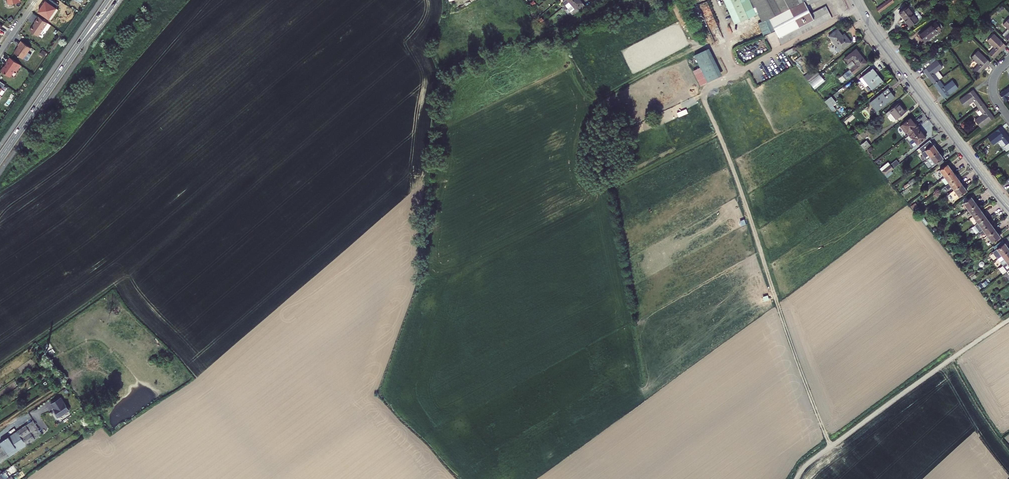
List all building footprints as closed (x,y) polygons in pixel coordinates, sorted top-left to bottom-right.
[(588,6),(583,0),(571,0),(580,11),(588,6)] [(758,20),(750,0),(720,0),(732,26),(744,20),(747,25),(758,20)] [(765,21),(776,15),(792,7),(807,0),(754,0),(765,21)] [(792,7),(799,20),(790,25),(793,31),(780,37),(783,43),(834,17),(829,5),(814,13),(810,4),(818,0),(807,0),(792,7)] [(875,9),(878,13),(896,1),(896,0),(890,0),(875,9)] [(903,12),(907,19),(917,12),(912,5),(903,12)] [(917,12),(907,19),(913,26),(922,19),(917,12)] [(760,24),(766,36),(783,27),(776,15),(765,21),(760,24)] [(49,23),(40,17),(36,22),(36,23),(31,30),(40,36),(49,23)] [(927,41),(941,31),(935,23),(921,33),(921,34),(919,35),(924,43),(927,41)] [(831,35),(838,43),(840,41),(846,47),(854,41),(847,32),(845,34),(840,27),(831,35)] [(997,47),(991,53),(996,58),(1002,52),(1001,51),(1004,48),(1005,49),(1008,45),(996,34),(989,40),(997,47)] [(23,41),(20,46),(15,53),(25,59),(32,48),(23,41)] [(859,47),(847,57),(851,61),(855,58),(859,63),(853,68),(856,72),(870,61),(859,47)] [(711,50),(696,57),(710,84),(725,77),(711,50)] [(980,75),(986,69),(985,67),(988,65),(989,66),(993,62),(980,50),(974,57),(981,64),(975,70),(980,75)] [(931,58),(935,62),(940,58),(936,54),(931,58)] [(18,72),(22,65),(12,58),(8,64),(6,67),(5,67),(2,71),(7,74),(11,77),(16,70),(18,72)] [(937,83),(943,79),(937,72),(945,66),(940,58),(935,62),(934,63),(930,58),(925,63),(928,67),(926,69),(929,72),(930,72),(933,75),(932,76),(937,83)] [(861,78),(868,86),(871,83),(876,89),(886,81),(874,67),(861,78)] [(807,75),(809,77),(817,71),(815,68),(807,75)] [(851,76),(856,72),(853,68),(848,72),(851,76)] [(809,77),(812,81),(822,72),(819,69),(817,71),(809,77)] [(822,72),(812,81),(814,84),(825,76),(822,72)] [(946,92),(945,93),(948,97),(961,87),(956,79),(948,85),(943,79),(937,83),(943,90),(944,89),(946,92)] [(890,87),(873,101),(880,110),(898,96),(890,87)] [(978,92),(975,89),(961,99),(967,107),(975,100),(980,107),(986,103),(981,96),(979,97),(977,93),(978,92)] [(839,101),(834,95),(828,100),(832,106),(839,101)] [(902,101),(892,109),(894,111),(891,114),(896,120),(909,109),(902,101)] [(986,103),(980,107),(985,114),(978,120),(983,127),(997,117),(994,113),(993,114),(990,110),(991,110),(986,103)] [(911,134),(922,125),(919,122),(918,123),(913,117),(902,126),(908,132),(909,131),(911,134)] [(922,125),(911,134),(914,137),(915,136),(920,142),(929,136),(924,131),(925,130),(922,125)] [(990,137),(996,144),(1004,138),(1008,144),(1006,145),(1008,150),(1008,134),(1008,135),(1005,131),(1007,130),(1004,126),(990,137)] [(863,144),(868,149),(874,144),(869,138),(863,144)] [(933,140),(922,148),(925,151),(924,151),(929,159),(941,150),(936,143),(933,140)] [(941,150),(929,159),(934,165),(940,161),(945,157),(946,157),(941,150)] [(893,163),(885,170),(888,174),(889,173),(893,170),(896,167),(893,163)] [(947,175),(955,169),(950,163),(942,168),(947,175)] [(955,169),(947,175),(952,182),(960,176),(955,169)] [(954,185),(957,188),(965,183),(960,176),(952,182),(948,185),(950,188),(954,185)] [(965,183),(957,188),(962,195),(970,189),(965,183)] [(966,201),(971,208),(979,203),(974,196),(966,201)] [(971,208),(976,215),(984,209),(979,203),(971,208)] [(976,215),(981,222),(989,216),(984,209),(976,215)] [(989,216),(981,222),(977,224),(982,231),(993,222),(989,216)] [(993,222),(982,231),(984,234),(988,231),(990,235),(998,229),(993,222)] [(998,229),(990,235),(995,241),(1003,236),(998,229)] [(1005,254),(1008,251),(1008,244),(1008,242),(995,251),(1000,257),(1002,257),(1005,254)] [(58,399),(52,404),(55,408),(56,410),(55,411),(58,415),(60,415),(61,416),(71,409),(70,408),(71,408),(69,404),(68,405),(62,397),(61,397),(60,396),(57,398),(58,399)] [(85,425),(90,422),(85,415),(80,418),(85,425)] [(37,418),(0,443),(0,453),(39,427),(37,423),(39,422),(37,418)] [(0,453),(0,462),(43,434),(39,427),(0,453)] [(10,478),(10,477),(11,477),(6,470),(0,474),(0,478),(8,478),(10,478)]
